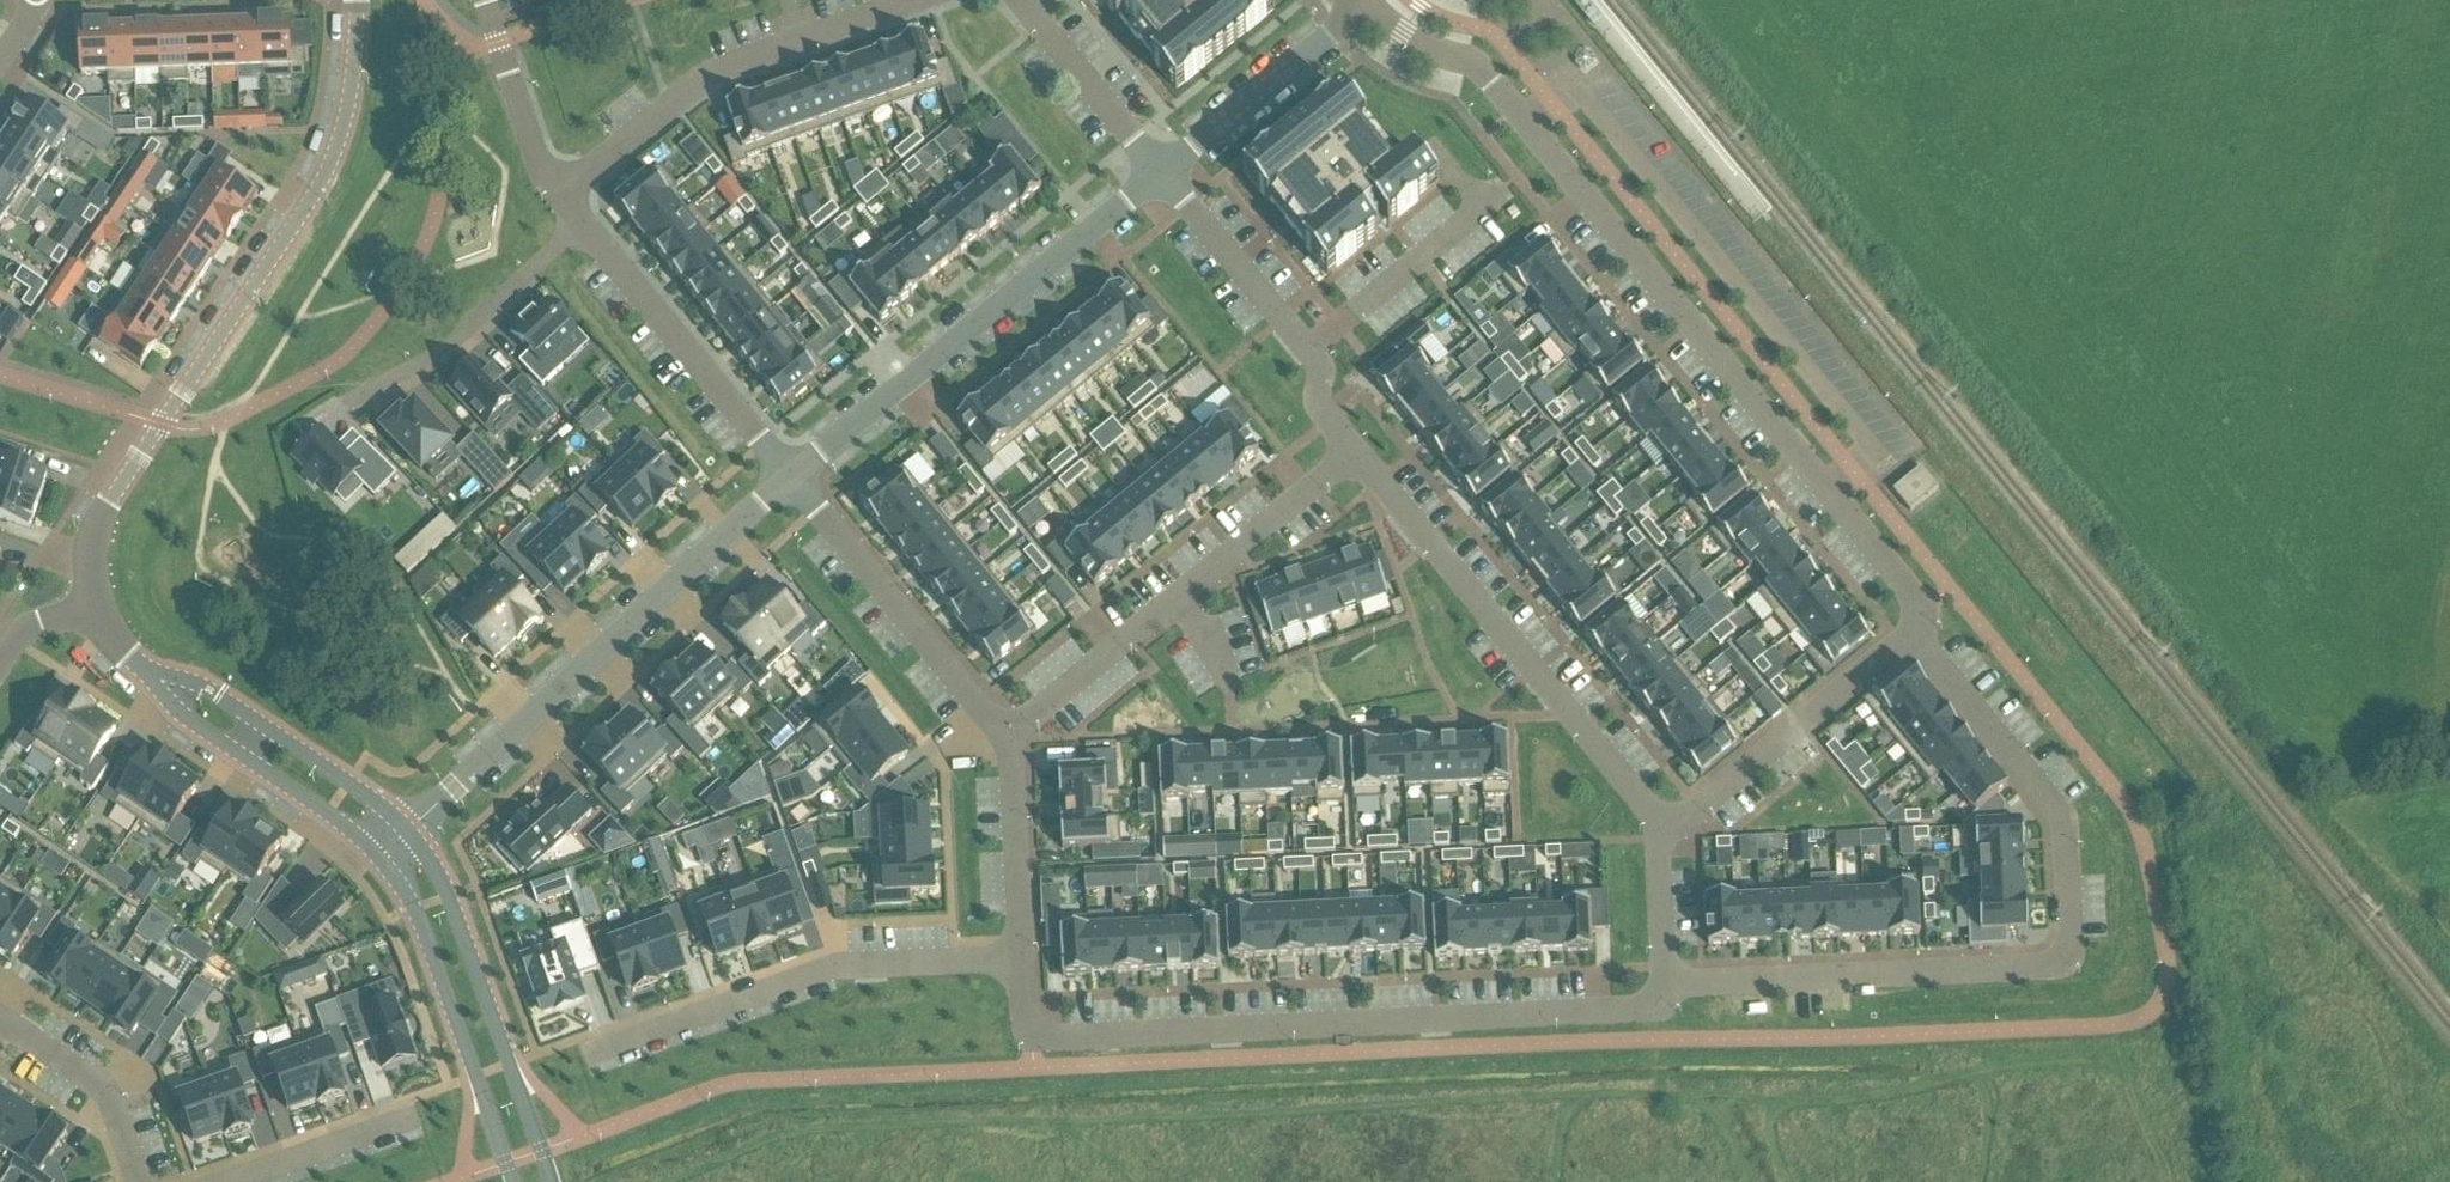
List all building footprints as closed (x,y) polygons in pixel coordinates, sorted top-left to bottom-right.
[(563,9),(592,0),(560,0),(563,9)] [(1254,2),(1256,0),(1102,0),(1117,19),(1119,17),(1139,41),(1146,35),(1158,50),(1151,56),(1154,59),(1152,61),(1164,75),(1173,68),(1186,84),(1267,18),(1254,2)] [(291,50),(290,22),(263,23),(265,80),(306,79),(305,50),(291,50)] [(263,23),(237,24),(238,70),(239,81),(264,80),(265,80),(263,23)] [(238,70),(237,24),(211,25),(213,71),(238,70)] [(213,71),(211,25),(185,26),(187,83),(189,83),(188,71),(213,71)] [(187,83),(185,26),(159,27),(161,84),(187,83)] [(161,84),(159,27),(133,28),(136,85),(137,85),(136,73),(160,72),(160,84),(161,84)] [(136,85),(133,28),(108,29),(110,86),(136,85)] [(108,29),(81,30),(81,41),(80,41),(80,43),(81,43),(82,75),(108,74),(109,86),(110,86),(108,29)] [(924,36),(899,45),(917,98),(942,89),(943,93),(958,88),(948,61),(934,66),(924,36)] [(917,98),(899,45),(898,45),(899,46),(875,55),(893,106),(917,98)] [(893,106),(875,55),(850,64),(869,115),(893,106)] [(869,115),(850,64),(826,72),(844,124),(869,115)] [(844,124),(826,72),(802,81),(820,132),(844,124)] [(820,132),(802,81),(777,90),(795,141),(820,132)] [(75,87),(67,99),(76,105),(84,93),(75,87)] [(795,141),(777,90),(753,98),(755,105),(771,150),(795,141)] [(771,150),(755,105),(753,98),(727,106),(737,136),(724,141),(734,168),(748,162),(747,158),(771,150)] [(1274,204),(1280,199),(1293,214),(1285,220),(1305,244),(1303,246),(1328,275),(1337,268),(1337,269),(1357,252),(1378,234),(1376,232),(1387,223),(1389,225),(1398,218),(1418,202),(1439,184),(1415,154),(1393,172),(1359,130),(1367,122),(1356,108),(1347,115),(1334,99),(1314,116),(1304,124),(1273,150),(1272,149),(1252,166),(1266,181),(1257,189),(1268,203),(1270,202),(1273,205),(1274,204)] [(55,120),(29,103),(12,127),(60,159),(60,158),(53,154),(67,133),(76,140),(87,124),(63,108),(55,120)] [(266,113),(240,114),(241,119),(241,128),(266,127),(266,113)] [(1042,191),(1026,171),(1039,160),(1004,117),(995,124),(1008,141),(983,162),(1020,206),(1027,199),(1029,202),(1042,191)] [(241,119),(226,119),(226,129),(241,129),(241,119)] [(204,130),(204,120),(189,121),(189,131),(204,130)] [(189,131),(189,121),(174,121),(175,131),(189,131)] [(138,133),(152,132),(152,122),(137,123),(138,133)] [(12,127),(0,146),(0,147),(47,178),(60,159),(12,127)] [(918,134),(906,144),(913,152),(924,142),(918,134)] [(152,141),(144,153),(153,159),(161,147),(152,141)] [(901,161),(913,152),(906,144),(895,153),(901,161)] [(0,147),(0,178),(32,200),(47,178),(0,147)] [(144,153),(130,175),(141,183),(156,162),(153,159),(144,153)] [(196,189),(242,219),(257,196),(220,172),(227,162),(215,154),(208,165),(209,165),(194,188),(196,189)] [(705,165),(715,177),(723,170),(714,158),(705,165)] [(915,160),(914,159),(903,169),(910,177),(921,168),(915,160)] [(1020,206),(983,162),(982,163),(989,171),(971,187),(999,222),(1020,206)] [(632,225),(678,188),(661,167),(639,185),(638,184),(627,193),(628,193),(615,204),(632,225)] [(877,172),(866,182),(872,190),(884,180),(882,178),(877,172)] [(130,175),(115,196),(127,204),(141,183),(130,175)] [(0,178),(0,209),(18,221),(32,200),(0,178)] [(886,183),(884,180),(872,190),(879,198),(890,188),(886,183)] [(861,199),(872,190),(866,182),(854,191),(858,196),(861,199)] [(999,222),(971,187),(951,203),(980,239),(999,222)] [(650,244),(694,208),(693,207),(685,214),(670,196),(679,189),(678,188),(632,225),(633,226),(634,225),(650,244)] [(227,240),(242,219),(196,189),(183,209),(180,207),(180,208),(227,240)] [(879,198),(872,190),(861,199),(863,202),(867,207),(879,198)] [(946,197),(926,214),(931,220),(960,255),(980,239),(951,203),(946,197)] [(738,205),(748,216),(756,210),(746,198),(738,205)] [(833,204),(821,213),(828,221),(840,212),(833,204)] [(83,220),(92,226),(100,214),(91,208),(83,220)] [(227,240),(180,208),(165,230),(213,262),(227,240)] [(666,264),(711,228),(694,208),(650,244),(666,264)] [(0,209),(0,228),(8,216),(17,222),(18,221),(0,209)] [(816,231),(828,221),(821,213),(810,223),(816,231)] [(853,224),(846,216),(834,225),(841,233),(853,224)] [(87,240),(99,248),(113,226),(101,218),(95,228),(87,240)] [(960,255),(930,220),(910,236),(940,272),(960,255)] [(73,248),(82,233),(71,225),(61,240),(73,248)] [(683,284),(725,249),(724,248),(717,254),(702,236),(711,229),(711,228),(666,264),(683,284)] [(165,230),(165,231),(174,237),(161,258),(199,283),(213,262),(165,230)] [(940,272),(910,236),(909,237),(913,241),(895,256),(884,243),(883,244),(920,288),(940,272)] [(771,245),(780,256),(788,250),(779,238),(771,245)] [(85,269),(99,248),(87,240),(73,261),(85,269)] [(1519,300),(1562,264),(1545,243),(1519,265),(1510,253),(1484,275),(1493,286),(1501,279),(1519,300)] [(920,288),(883,244),(863,260),(900,305),(920,288)] [(52,261),(60,267),(68,255),(60,249),(52,261)] [(699,304),(743,268),(743,267),(740,269),(725,249),(683,284),(699,304)] [(199,283),(161,258),(147,278),(137,272),(137,273),(184,305),(199,283)] [(829,288),(852,316),(852,315),(865,305),(880,324),(901,307),(900,305),(863,260),(842,277),(829,288)] [(1542,314),(1577,285),(1561,266),(1562,265),(1562,264),(1519,300),(1530,291),(1545,309),(1541,313),(1542,314)] [(802,267),(794,273),(804,285),(812,278),(802,267)] [(716,324),(760,288),(743,268),(699,304),(716,324)] [(23,269),(14,281),(31,292),(39,297),(39,298),(48,285),(47,285),(39,280),(23,269)] [(184,305),(137,273),(122,295),(170,326),(184,305)] [(821,290),(812,278),(804,285),(813,296),(821,290)] [(59,282),(46,302),(60,311),(73,292),(59,282)] [(1549,341),(1593,305),(1577,285),(1542,314),(1557,333),(1548,340),(1549,341)] [(1120,286),(1099,303),(1135,346),(1156,329),(1157,331),(1169,322),(1150,298),(1138,308),(1120,286)] [(732,344),(774,309),(758,290),(761,289),(760,288),(716,324),(732,344)] [(31,310),(39,298),(39,297),(31,292),(23,304),(31,310)] [(124,297),(111,317),(109,315),(108,316),(156,348),(170,326),(122,295),(122,296),(124,297)] [(547,300),(512,333),(531,353),(520,363),(543,388),(563,369),(552,357),(578,333),(547,300)] [(1135,346),(1099,303),(1098,304),(1098,305),(1080,320),(1115,363),(1135,346)] [(1566,361),(1610,325),(1593,305),(1549,341),(1566,361)] [(1467,315),(1480,331),(1488,324),(1492,321),(1479,306),(1467,315)] [(774,309),(732,344),(739,353),(738,354),(747,365),(793,328),(776,308),(774,309)] [(93,339),(141,370),(156,348),(108,316),(93,339)] [(845,318),(837,325),(846,336),(854,330),(845,318)] [(1115,363),(1080,320),(1060,337),(1095,379),(1115,363)] [(1480,331),(1489,342),(1497,336),(1488,324),(1480,331)] [(1393,402),(1436,367),(1419,346),(1431,336),(1422,325),(1392,349),(1402,360),(1376,382),(1393,402)] [(1625,344),(1610,325),(1566,361),(1566,362),(1580,351),(1594,369),(1583,379),(1584,380),(1627,344),(1627,343),(1625,344)] [(793,328),(747,365),(756,375),(757,375),(764,383),(763,384),(764,385),(809,348),(793,328)] [(1095,379),(1060,337),(1040,353),(1075,396),(1095,379)] [(1481,343),(1472,351),(1482,363),(1491,356),(1481,343)] [(1601,400),(1644,365),(1627,344),(1584,380),(1601,400)] [(826,369),(809,348),(764,385),(781,406),(794,395),(796,398),(807,389),(804,386),(826,369)] [(1075,396),(1040,353),(1020,370),(1055,412),(1075,396)] [(1501,362),(1510,373),(1518,367),(1509,355),(1501,362)] [(1500,361),(1484,374),(1494,386),(1509,373),(1500,361)] [(485,427),(510,403),(538,433),(558,414),(524,377),(505,395),(499,389),(502,386),(494,376),(490,380),(477,365),(451,390),(485,427)] [(1410,421),(1446,392),(1430,373),(1437,368),(1436,367),(1393,402),(1394,403),(1395,402),(1410,421)] [(1528,378),(1518,367),(1510,373),(1520,385),(1528,378)] [(1055,412),(1020,370),(1000,386),(1035,428),(1055,412)] [(1629,421),(1666,391),(1649,370),(1612,400),(1629,421)] [(1510,373),(1498,383),(1512,399),(1521,392),(1523,390),(1522,388),(1510,373)] [(1151,384),(1139,393),(1146,401),(1157,392),(1151,384)] [(1035,428),(1000,386),(981,402),(980,401),(979,402),(1015,445),(1035,428)] [(1646,441),(1681,412),(1666,394),(1665,393),(1667,392),(1666,391),(1629,421),(1646,441)] [(1427,441),(1471,405),(1470,404),(1457,415),(1442,397),(1447,393),(1446,392),(1410,421),(1427,441)] [(1146,401),(1139,393),(1128,403),(1135,411),(1146,401)] [(1535,410),(1524,396),(1512,406),(1523,420),(1535,410)] [(1162,398),(1150,407),(1157,415),(1168,406),(1162,398)] [(1240,432),(1252,423),(1233,400),(1221,409),(1223,412),(1202,429),(1237,472),(1259,454),(1240,432)] [(994,462),(1015,445),(979,402),(958,419),(976,441),(965,451),(984,474),(996,464),(994,462)] [(401,411),(383,429),(422,471),(452,443),(416,404),(405,415),(401,411)] [(1546,411),(1555,422),(1563,416),(1554,404),(1546,411)] [(1443,461),(1488,425),(1471,405),(1427,441),(1443,461)] [(1146,424),(1157,415),(1150,407),(1139,416),(1146,424)] [(1667,458),(1698,432),(1681,412),(1646,441),(1646,442),(1651,438),(1667,458)] [(1113,419),(1102,429),(1108,437),(1120,427),(1113,419)] [(1557,436),(1547,423),(1524,442),(1534,455),(1557,436)] [(1459,482),(1504,445),(1503,444),(1494,451),(1479,433),(1488,426),(1488,425),(1443,461),(1459,480),(1458,481),(1459,482)] [(1126,436),(1120,427),(1108,437),(1115,445),(1126,436)] [(322,429),(294,457),(309,473),(305,477),(315,486),(319,482),(334,498),(354,477),(375,498),(397,476),(362,440),(347,454),(322,429)] [(1097,446),(1108,437),(1102,429),(1090,438),(1097,446)] [(1237,472),(1202,429),(1182,445),(1217,487),(1235,472),(1236,473),(1237,472)] [(1683,478),(1714,452),(1698,432),(1667,458),(1683,478)] [(645,434),(612,464),(655,510),(654,511),(656,513),(676,494),(674,492),(677,490),(655,466),(666,456),(645,434)] [(474,436),(456,452),(495,494),(496,494),(513,478),(474,436)] [(959,458),(941,436),(930,445),(948,467),(959,458)] [(1104,454),(1115,445),(1108,437),(1097,446),(1104,454)] [(1575,447),(1584,458),(1592,452),(1583,440),(1575,447)] [(39,502),(46,483),(45,482),(47,474),(22,466),(26,452),(0,444),(0,489),(39,502)] [(1217,487),(1182,445),(1162,461),(1197,504),(1217,487)] [(1521,466),(1504,445),(1459,482),(1476,503),(1521,466)] [(1071,449),(1059,459),(1066,467),(1078,458),(1071,449)] [(1579,463),(1570,451),(1561,458),(1571,469),(1579,463)] [(1602,463),(1592,452),(1584,458),(1594,469),(1602,463)] [(1686,508),(1731,471),(1731,470),(1730,471),(1714,452),(1683,478),(1698,497),(1694,500),(1685,507),(1686,508)] [(1055,476),(1066,467),(1059,459),(1048,468),(1055,476)] [(1197,504),(1162,461),(1142,478),(1177,520),(1197,504)] [(1082,463),(1070,472),(1077,480),(1089,471),(1082,463)] [(612,464),(580,495),(600,517),(611,507),(633,531),(654,511),(655,510),(612,464)] [(958,474),(968,485),(976,479),(966,467),(958,474)] [(878,525),(921,490),(904,468),(860,504),(878,525)] [(1921,468),(1893,491),(1911,512),(1939,489),(1921,468)] [(1749,492),(1731,471),(1686,508),(1703,529),(1749,492)] [(1077,480),(1070,472),(1059,482),(1066,490),(1077,480)] [(1177,520),(1142,478),(1122,494),(1157,537),(1177,520)] [(985,490),(976,479),(968,485),(977,497),(985,490)] [(1480,508),(1497,529),(1534,499),(1517,479),(1480,508)] [(1613,482),(1605,489),(1614,500),(1622,493),(1613,482)] [(30,529),(32,521),(33,521),(39,502),(0,489),(0,519),(30,529)] [(1614,500),(1605,489),(1597,495),(1606,507),(1614,500)] [(895,544),(938,510),(921,490),(878,525),(879,526),(880,526),(895,544)] [(1157,537),(1122,494),(1102,511),(1137,553),(1157,537)] [(548,532),(547,533),(586,574),(586,575),(587,577),(607,559),(605,557),(608,554),(586,530),(597,520),(576,498),(565,508),(569,513),(548,532)] [(1727,554),(1770,518),(1753,498),(1710,533),(1727,554)] [(1515,548),(1550,519),(1534,499),(1497,529),(1498,530),(1499,529),(1515,548)] [(1624,512),(1614,500),(1606,507),(1616,518),(1624,512)] [(991,514),(1000,525),(1009,518),(999,507),(991,514)] [(912,564),(954,530),(938,510),(895,544),(912,564)] [(1137,553),(1102,511),(1082,527),(1117,570),(1119,569),(1118,568),(1137,553)] [(1550,519),(1515,548),(1531,568),(1567,539),(1558,529),(1568,521),(1561,512),(1551,520),(1550,519)] [(1018,530),(1009,518),(1000,525),(1010,537),(1018,530)] [(1750,568),(1785,539),(1770,520),(1771,519),(1770,518),(1727,554),(1728,555),(1734,549),(1750,568)] [(1640,527),(1650,538),(1658,531),(1648,520),(1640,527)] [(519,543),(507,554),(527,577),(538,567),(565,595),(586,575),(586,574),(547,533),(548,532),(544,527),(523,547),(519,543)] [(1117,570),(1082,527),(1061,544),(1059,542),(1047,552),(1066,575),(1078,566),(1096,588),(1117,570)] [(928,584),(970,550),(954,530),(912,564),(928,584)] [(1644,542),(1635,531),(1627,538),(1636,549),(1644,542)] [(1667,543),(1658,531),(1650,538),(1659,549),(1667,543)] [(1548,588),(1583,559),(1567,539),(1531,568),(1548,588)] [(1757,596),(1802,559),(1785,539),(1750,568),(1751,569),(1755,566),(1770,584),(1757,595),(1757,596)] [(1032,547),(1024,554),(1033,565),(1041,558),(1032,547)] [(1371,547),(1341,558),(1359,606),(1389,596),(1385,585),(1396,581),(1386,554),(1375,558),(1371,547)] [(944,604),(987,570),(970,550),(928,584),(944,604)] [(495,574),(474,594),(481,602),(482,601),(517,639),(517,640),(518,641),(538,623),(536,621),(539,618),(513,590),(524,580),(503,558),(491,569),(495,574)] [(1051,570),(1041,558),(1033,565),(1043,576),(1051,570)] [(1359,606),(1341,558),(1313,568),(1330,617),(1359,606)] [(1563,609),(1606,574),(1605,573),(1594,582),(1579,564),(1584,560),(1583,559),(1548,588),(1563,608),(1562,608),(1563,609)] [(1757,596),(1747,604),(1763,624),(1774,616),(1818,579),(1802,559),(1757,596)] [(1679,574),(1688,585),(1696,578),(1687,567),(1679,574)] [(1330,617),(1313,568),(1285,578),(1302,627),(1330,617)] [(961,624),(1003,590),(987,570),(944,604),(961,624)] [(1666,570),(1653,580),(1670,600),(1675,596),(1683,590),(1666,570)] [(1580,630),(1623,595),(1606,574),(1563,609),(1580,630)] [(1076,601),(1058,578),(1047,587),(1065,610),(1076,601)] [(1302,627),(1285,578),(1255,589),(1259,598),(1248,602),(1259,631),(1269,627),(1273,637),(1302,627)] [(1818,579),(1774,616),(1790,636),(1799,628),(1835,599),(1818,579)] [(747,606),(746,607),(789,653),(809,634),(813,638),(826,627),(805,605),(794,615),(768,587),(747,606)] [(976,645),(1020,610),(1003,590),(961,624),(976,643),(975,644),(976,645)] [(1675,596),(1684,607),(1692,601),(1683,590),(1675,596)] [(1621,606),(1585,636),(1602,656),(1638,627),(1643,623),(1650,617),(1633,596),(1621,606)] [(1807,656),(1852,618),(1852,617),(1850,618),(1835,599),(1799,628),(1815,648),(1806,655),(1807,656)] [(453,613),(442,623),(462,645),(473,635),(495,659),(517,640),(517,639),(482,601),(481,602),(461,621),(453,613)] [(727,625),(724,627),(750,656),(740,666),(760,688),(771,677),(767,673),(789,653),(746,607),(747,606),(745,604),(725,623),(727,625)] [(1037,631),(1020,610),(976,645),(994,666),(1037,631)] [(1869,639),(1852,618),(1807,656),(1824,676),(1869,639)] [(1727,621),(1719,627),(1728,639),(1736,632),(1727,621)] [(1638,627),(1602,656),(1602,657),(1603,656),(1619,676),(1650,650),(1659,643),(1643,623),(1638,627)] [(1728,639),(1719,627),(1711,634),(1720,645),(1728,639)] [(1757,642),(1744,653),(1754,665),(1762,659),(1767,654),(1757,642)] [(1650,650),(1619,676),(1635,696),(1678,661),(1677,660),(1675,662),(1659,643),(1650,650)] [(1741,661),(1732,650),(1723,657),(1732,668),(1741,661)] [(678,671),(677,671),(716,713),(737,694),(740,698),(753,687),(732,665),(721,675),(699,651),(678,671)] [(1754,665),(1763,676),(1771,670),(1762,659),(1754,665)] [(1652,716),(1696,679),(1695,678),(1693,680),(1678,661),(1635,696),(1652,716)] [(853,663),(824,691),(836,703),(864,680),(866,678),(853,663)] [(1880,723),(1926,686),(1908,665),(1863,702),(1880,723)] [(658,689),(655,692),(678,716),(667,726),(700,762),(712,752),(695,733),(716,713),(677,671),(678,671),(676,669),(656,687),(658,689)] [(1758,681),(1748,669),(1739,677),(1748,689),(1758,681)] [(1668,736),(1712,699),(1696,679),(1652,716),(1668,736)] [(1770,685),(1780,696),(1788,690),(1778,679),(1770,685)] [(1927,687),(1926,686),(1880,723),(1897,743),(1941,706),(1926,688),(1927,687)] [(1754,699),(1772,721),(1783,712),(1765,690),(1754,699)] [(859,693),(813,731),(831,753),(833,751),(832,750),(874,715),(875,716),(877,715),(859,693)] [(59,761),(91,714),(92,714),(93,712),(71,697),(69,699),(66,697),(45,729),(32,721),(16,746),(28,755),(32,750),(57,767),(60,762),(59,761)] [(1712,699),(1668,736),(1684,755),(1683,756),(1727,721),(1711,702),(1713,700),(1712,699)] [(1913,763),(1958,726),(1941,706),(1897,743),(1913,763)] [(98,758),(116,730),(92,714),(91,714),(59,761),(60,762),(84,778),(81,783),(93,791),(110,766),(98,758)] [(609,735),(608,736),(647,778),(668,758),(672,763),(684,751),(663,729),(652,739),(630,715),(609,735)] [(874,715),(832,750),(833,751),(849,771),(856,765),(855,764),(890,735),(875,716),(874,715)] [(796,733),(784,720),(763,740),(775,753),(796,733)] [(1700,777),(1744,742),(1727,721),(1683,756),(1700,777)] [(1929,783),(1974,746),(1958,726),(1913,763),(1929,783)] [(589,753),(586,756),(613,784),(602,794),(622,817),(634,805),(627,797),(647,778),(608,736),(609,735),(607,733),(587,751),(589,753)] [(890,735),(855,764),(856,765),(872,785),(861,794),(870,806),(889,790),(880,779),(908,756),(890,735)] [(1508,738),(1480,739),(1480,740),(1481,740),(1484,786),(1482,786),(1483,797),(1511,796),(1508,738)] [(1484,786),(1481,740),(1480,740),(1455,741),(1458,787),(1459,787),(1482,786),(1484,786)] [(1458,787),(1455,741),(1430,742),(1432,788),(1431,788),(1431,800),(1459,798),(1459,787),(1458,787)] [(1432,788),(1430,742),(1404,744),(1406,784),(1405,784),(1405,790),(1431,788),(1432,788)] [(1826,748),(1836,760),(1844,753),(1835,742),(1826,748)] [(1380,785),(1378,745),(1379,745),(1379,744),(1351,745),(1354,801),(1382,799),(1381,785),(1380,785)] [(1406,784),(1404,744),(1379,745),(1378,745),(1380,785),(1381,785),(1405,784),(1406,784)] [(1314,747),(1314,748),(1315,748),(1317,788),(1316,788),(1317,799),(1317,805),(1345,804),(1342,746),(1314,747)] [(1959,792),(1991,766),(1974,746),(1929,783),(1930,784),(1944,773),(1959,792)] [(1314,748),(1290,749),(1291,789),(1293,789),(1293,795),(1293,801),(1317,799),(1316,788),(1317,788),(1315,748),(1314,748)] [(1291,789),(1290,749),(1264,751),(1266,796),(1267,796),(1293,795),(1293,789),(1291,789)] [(1266,796),(1264,751),(1238,752),(1240,798),(1239,798),(1239,809),(1268,808),(1267,796),(1266,796)] [(1087,768),(1059,770),(1061,798),(1062,798),(1062,797),(1102,795),(1102,796),(1107,796),(1119,795),(1117,767),(1117,752),(1087,754),(1087,768)] [(1240,798),(1238,752),(1212,753),(1214,793),(1213,793),(1213,799),(1239,798),(1240,798)] [(139,822),(174,770),(175,770),(177,768),(154,753),(153,755),(150,753),(131,780),(119,772),(102,797),(115,806),(139,822)] [(1188,794),(1186,754),(1187,754),(1187,753),(1159,755),(1161,801),(1190,800),(1189,794),(1188,794)] [(1214,793),(1212,753),(1187,754),(1186,754),(1188,794),(1189,794),(1213,793),(1214,793)] [(1860,773),(1851,762),(1843,768),(1852,780),(1860,773)] [(789,764),(769,770),(774,785),(794,778),(789,764)] [(2008,788),(1991,766),(1959,792),(1976,813),(1998,795),(2008,788)] [(199,786),(175,770),(174,770),(139,822),(164,839),(199,786)] [(1870,785),(1860,773),(1852,780),(1861,791),(1870,785)] [(889,790),(870,806),(871,814),(872,843),(884,842),(884,841),(929,839),(928,812),(913,812),(913,794),(901,780),(889,790)] [(503,845),(499,850),(521,873),(525,869),(528,872),(570,833),(568,831),(589,812),(567,789),(547,808),(542,804),(528,817),(527,815),(513,828),(515,829),(501,843),(503,845)] [(1155,817),(1154,792),(1138,793),(1140,817),(1155,817)] [(15,795),(4,811),(12,817),(12,816),(20,821),(30,806),(15,795)] [(1103,819),(1102,796),(1102,795),(1062,797),(1062,798),(1063,821),(1063,823),(1103,821),(1103,819)] [(2007,824),(2006,804),(1998,795),(1976,813),(1964,824),(1965,854),(1977,854),(1977,853),(2024,851),(2023,823),(2007,824)] [(1895,811),(1883,797),(1874,806),(1885,819),(1895,811)] [(226,873),(258,825),(259,826),(261,824),(238,809),(236,811),(233,809),(212,841),(199,833),(183,858),(197,867),(200,862),(224,879),(227,874),(226,873)] [(1920,813),(1905,813),(1906,824),(1921,823),(1920,813)] [(604,857),(627,836),(611,818),(588,839),(604,857)] [(1120,818),(1103,819),(1103,821),(1063,823),(1063,821),(1062,821),(1063,850),(1121,847),(1120,818)] [(15,839),(21,831),(8,822),(2,831),(15,839)] [(711,848),(731,841),(724,824),(704,831),(711,848)] [(262,874),(283,842),(259,826),(258,825),(226,873),(227,874),(250,889),(243,899),(257,908),(274,883),(262,874)] [(703,830),(682,837),(687,851),(696,848),(708,844),(703,830)] [(1928,830),(1913,831),(1914,841),(1929,840),(1928,830)] [(1486,834),(1486,844),(1487,845),(1501,844),(1501,833),(1487,834),(1486,834)] [(774,873),(753,881),(774,940),(775,940),(802,930),(796,913),(810,908),(784,834),(763,841),(774,873)] [(1809,846),(1824,845),(1824,835),(1809,836),(1809,846)] [(1434,836),(1435,847),(1450,846),(1449,836),(1434,836)] [(1243,856),(1242,837),(1232,837),(1233,856),(1243,856)] [(1397,838),(1382,839),(1383,849),(1398,849),(1397,838)] [(1759,853),(1758,838),(1741,839),(1742,854),(1759,853)] [(929,839),(884,841),(884,842),(885,866),(885,867),(931,865),(931,863),(929,839)] [(1165,859),(1191,858),(1190,839),(1164,841),(1165,859)] [(1200,858),(1200,839),(1191,839),(1191,858),(1200,858)] [(1383,849),(1382,839),(1368,840),(1368,850),(1383,849)] [(1717,851),(1732,850),(1731,839),(1716,840),(1717,851)] [(1335,841),(1320,842),(1320,852),(1335,852),(1335,841)] [(1269,855),(1268,844),(1268,842),(1251,843),(1251,856),(1269,855)] [(1320,852),(1320,842),(1305,843),(1306,853),(1320,852)] [(1283,844),(1268,844),(1269,855),(1284,854),(1283,844)] [(1546,849),(1546,859),(1561,858),(1561,848),(1546,849)] [(1915,857),(1914,848),(1901,849),(1902,858),(1915,857)] [(1524,850),(1510,851),(1510,861),(1525,861),(1524,850)] [(1510,851),(1495,851),(1496,862),(1510,861),(1510,851)] [(2024,852),(2024,851),(1977,853),(1977,854),(1978,879),(2024,876),(2023,852),(2024,852)] [(51,852),(43,864),(63,878),(71,865),(51,852)] [(1473,852),(1458,853),(1459,864),(1473,863),(1473,852)] [(1458,853),(1443,854),(1444,864),(1459,864),(1458,853)] [(1411,855),(1396,856),(1397,866),(1411,866),(1411,855)] [(1397,866),(1396,856),(1381,856),(1382,867),(1397,866)] [(1362,857),(1347,858),(1348,869),(1363,868),(1362,857)] [(1348,869),(1347,858),(1333,859),(1333,869),(1348,869)] [(1313,860),(1299,861),(1299,871),(1314,870),(1313,860)] [(1299,871),(1299,861),(1284,861),(1284,872),(1299,871)] [(1264,862),(1250,863),(1250,873),(1265,873),(1264,862)] [(885,866),(873,866),(875,894),(875,908),(911,906),(911,893),(934,892),(933,863),(931,863),(931,865),(885,867),(885,866)] [(1250,873),(1250,863),(1235,863),(1235,874),(1250,873)] [(177,885),(186,872),(174,864),(165,877),(177,885)] [(813,864),(803,867),(808,881),(818,878),(813,864)] [(1923,864),(1923,881),(1934,881),(1938,881),(1938,864),(1923,864)] [(1189,876),(1189,866),(1174,867),(1174,877),(1189,876)] [(1150,890),(1149,868),(1137,868),(1139,890),(1150,890)] [(146,904),(161,881),(143,870),(128,893),(146,904)] [(565,873),(531,885),(538,905),(572,893),(565,873)] [(2025,900),(2024,876),(1978,879),(1978,880),(1984,880),(1985,903),(1979,903),(1979,905),(2027,902),(2026,900),(2025,900)] [(1916,877),(1888,878),(1891,937),(1919,936),(1916,877)] [(1891,937),(1888,878),(1887,878),(1887,896),(1863,897),(1865,937),(1889,936),(1889,937),(1891,937)] [(23,893),(2,879),(0,882),(0,928),(23,893)] [(1772,880),(1759,881),(1759,888),(1762,942),(1788,941),(1786,900),(1785,887),(1772,887),(1772,880)] [(281,881),(265,905),(266,906),(304,945),(344,906),(323,885),(322,886),(324,887),(315,896),(308,888),(298,898),(281,881)] [(774,940),(753,881),(726,891),(747,950),(746,950),(747,953),(776,942),(775,940),(774,940)] [(1923,881),(1924,896),(1935,895),(1934,881),(1923,881)] [(1759,888),(1734,889),(1734,897),(1736,945),(1738,944),(1762,942),(1759,888)] [(747,950),(726,891),(698,901),(719,960),(746,950),(747,950)] [(1561,895),(1562,906),(1564,906),(1566,952),(1564,952),(1564,953),(1593,951),(1591,927),(1610,926),(1608,892),(1561,895)] [(1840,939),(1837,892),(1811,893),(1814,940),(1840,939)] [(1865,937),(1863,897),(1839,898),(1839,892),(1837,892),(1840,939),(1865,937)] [(23,893),(0,928),(0,950),(13,958),(29,933),(41,941),(58,917),(23,893)] [(1373,893),(1349,894),(1350,908),(1352,953),(1376,952),(1374,907),(1373,893)] [(1814,940),(1811,893),(1810,894),(1811,899),(1786,900),(1788,941),(1814,940)] [(1736,945),(1734,897),(1707,899),(1709,946),(1736,945)] [(1540,953),(1538,907),(1539,907),(1538,899),(1510,900),(1511,914),(1512,914),(1514,954),(1540,953)] [(2028,930),(2027,902),(1979,905),(1968,905),(1970,948),(2008,946),(2007,931),(2028,930)] [(1424,904),(1398,906),(1401,951),(1426,950),(1424,904)] [(1401,951),(1398,906),(1374,907),(1376,952),(1401,951)] [(1566,952),(1564,906),(1562,906),(1539,907),(1538,907),(1540,953),(1564,952),(1566,952)] [(664,913),(636,922),(640,933),(657,982),(658,981),(685,972),(674,941),(688,936),(678,907),(664,913)] [(1925,922),(1936,921),(1935,907),(1925,907),(1925,922)] [(1352,953),(1350,908),(1325,909),(1328,955),(1352,953)] [(1328,955),(1325,909),(1301,910),(1303,956),(1328,955)] [(1303,956),(1301,910),(1276,911),(1279,957),(1303,956)] [(1279,957),(1276,911),(1252,913),(1254,958),(1279,957)] [(1462,957),(1460,917),(1462,917),(1461,911),(1433,912),(1435,959),(1464,958),(1463,957),(1462,957)] [(1254,958),(1252,913),(1227,914),(1229,959),(1254,958)] [(1190,916),(1190,924),(1192,924),(1194,970),(1192,970),(1192,971),(1221,970),(1218,914),(1190,916)] [(1514,954),(1512,914),(1511,914),(1486,916),(1488,955),(1514,954)] [(1488,955),(1486,916),(1462,917),(1460,917),(1462,957),(1463,957),(1488,955)] [(1090,975),(1088,929),(1089,929),(1089,918),(1046,920),(1047,950),(1062,949),(1063,977),(1092,976),(1092,975),(1090,975)] [(66,994),(99,944),(98,943),(96,946),(77,933),(78,930),(64,921),(47,945),(60,954),(43,979),(66,994)] [(170,930),(157,922),(152,930),(164,939),(170,930)] [(1194,970),(1192,924),(1190,924),(1164,926),(1165,931),(1166,931),(1168,971),(1192,970),(1194,970)] [(558,949),(525,961),(531,977),(535,976),(544,999),(539,1001),(544,1015),(557,1011),(586,1001),(578,980),(600,973),(582,925),(553,936),(558,949)] [(1142,972),(1140,932),(1141,932),(1141,927),(1114,928),(1116,974),(1142,972)] [(1116,974),(1114,928),(1089,929),(1088,929),(1090,975),(1092,975),(1116,974)] [(1168,971),(1166,931),(1165,931),(1141,932),(1140,932),(1142,972),(1168,971)] [(610,932),(594,937),(604,966),(618,961),(629,992),(633,991),(634,993),(659,984),(658,981),(657,982),(640,933),(613,943),(610,932)] [(89,1006),(120,958),(99,944),(66,994),(67,994),(68,992),(89,1006)] [(215,951),(205,945),(195,961),(204,967),(215,951)] [(334,974),(328,957),(322,959),(328,977),(334,974)] [(109,1022),(142,973),(141,972),(139,974),(120,961),(121,959),(120,958),(89,1006),(109,1019),(108,1022),(109,1022)] [(315,981),(328,977),(322,959),(309,964),(315,981)] [(142,973),(109,1022),(131,1037),(148,1013),(160,1021),(177,996),(164,988),(142,973)] [(191,1024),(214,990),(197,978),(174,1013),(187,1021),(191,1024)] [(367,991),(338,1002),(340,1009),(347,1027),(354,1048),(373,1042),(383,1069),(415,1058),(409,1041),(401,1018),(401,1019),(395,1002),(374,1009),(367,991)] [(324,1034),(298,1043),(319,1102),(318,1103),(319,1105),(344,1096),(343,1094),(347,1092),(336,1061),(350,1056),(341,1030),(347,1027),(340,1009),(338,1002),(337,1001),(315,1009),(324,1034)] [(174,1013),(158,1038),(170,1046),(187,1021),(174,1013)] [(244,1040),(257,1035),(251,1019),(238,1024),(244,1040)] [(269,1047),(254,1052),(264,1081),(278,1076),(291,1112),(318,1103),(319,1102),(298,1043),(271,1052),(269,1047)] [(254,1125),(241,1089),(255,1084),(245,1056),(229,1061),(231,1067),(203,1076),(207,1087),(208,1087),(226,1135),(224,1136),(225,1138),(251,1129),(250,1127),(254,1125)] [(226,1135),(208,1087),(207,1087),(180,1097),(191,1128),(189,1129),(193,1143),(196,1142),(197,1145),(224,1136),(226,1135)] [(22,1106),(1,1093),(0,1092),(0,1139),(22,1106)] [(43,1121),(42,1120),(22,1106),(0,1139),(0,1147),(17,1158),(18,1159),(43,1121)] [(42,1120),(43,1121),(18,1159),(17,1158),(10,1168),(32,1181),(65,1181),(62,1171),(60,1167),(49,1160),(67,1134),(44,1118),(42,1120)]
